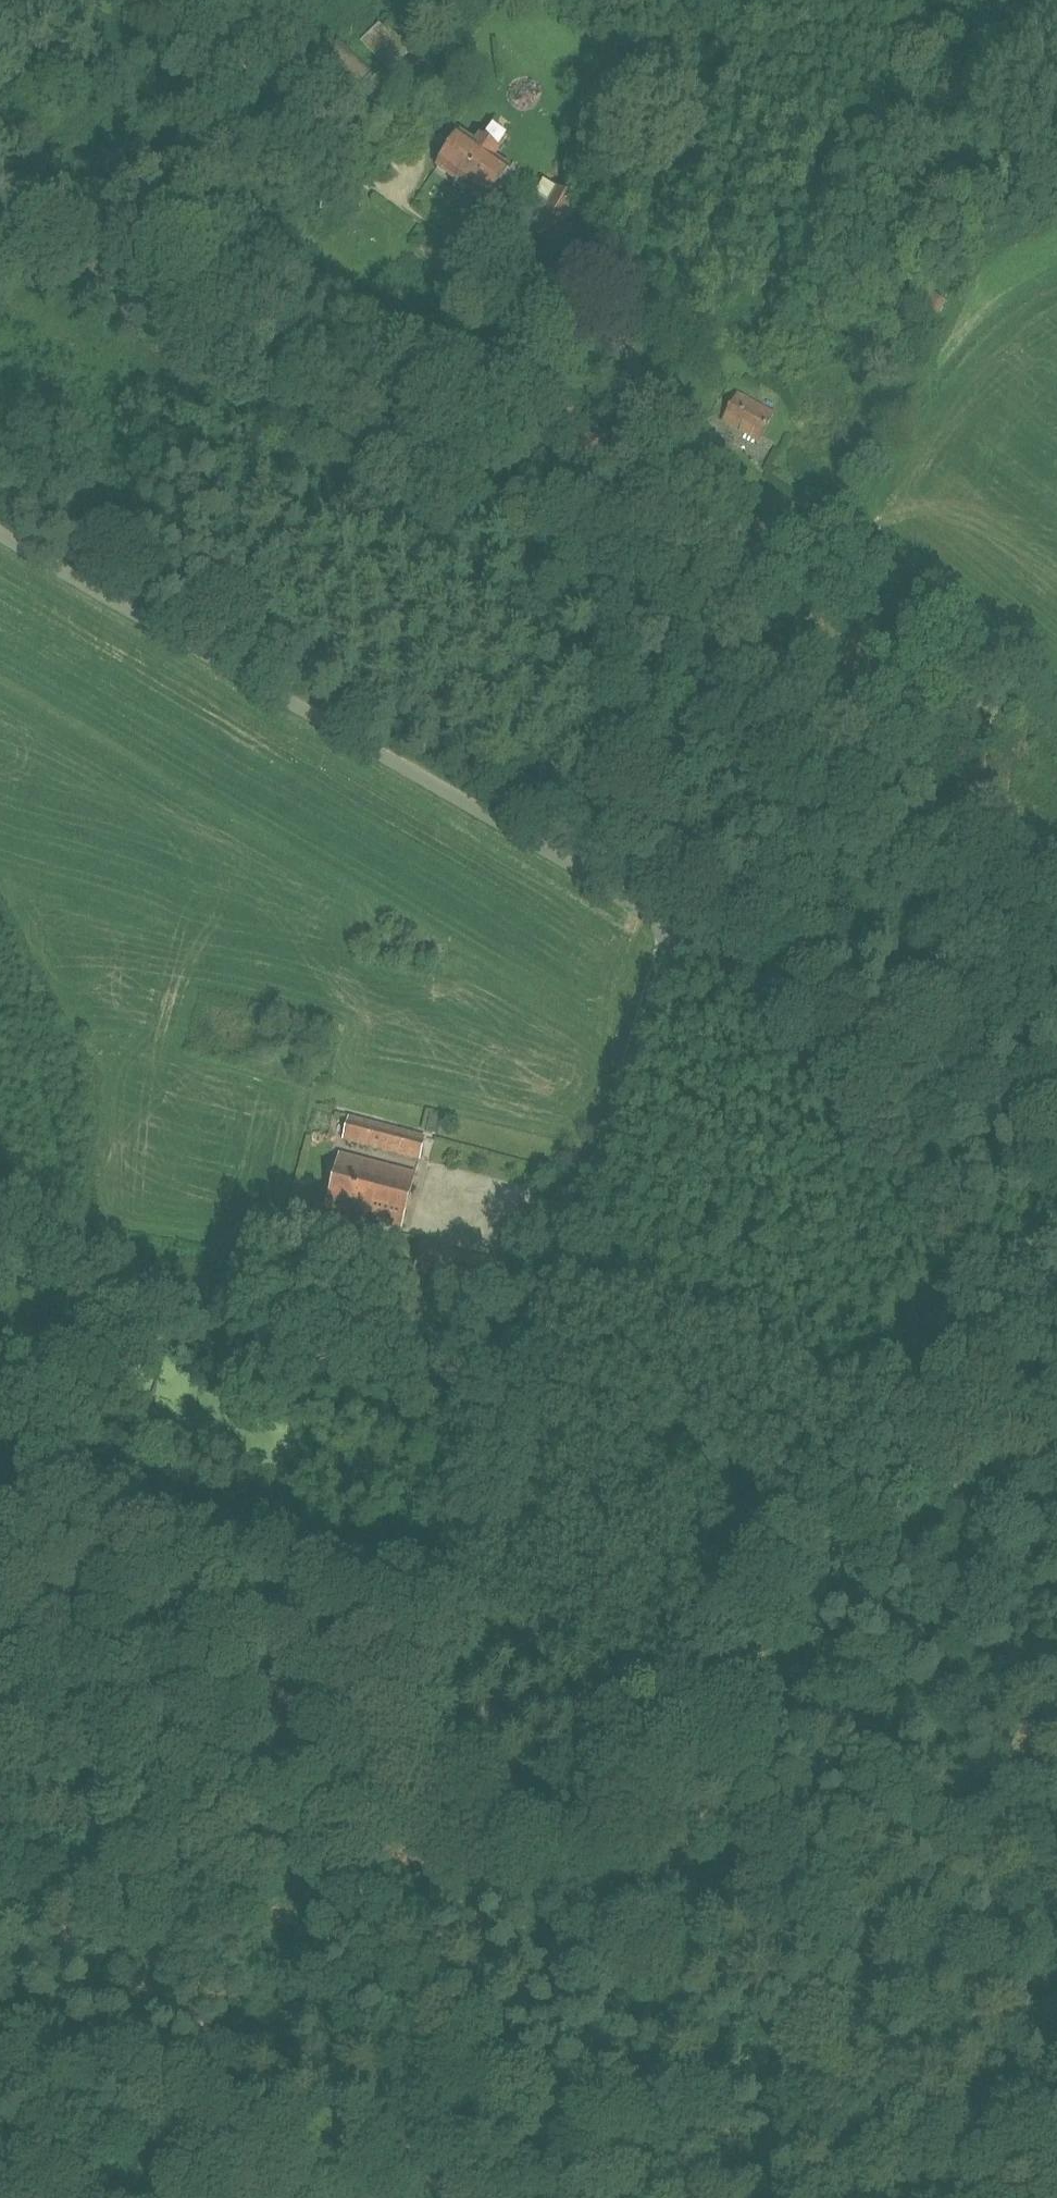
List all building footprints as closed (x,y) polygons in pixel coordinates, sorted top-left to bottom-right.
[(459,133),(437,166),(487,200),(509,168),(494,157),(499,150),(480,137),(475,144),(459,133)] [(559,189),(544,210),(531,231),(553,246),(580,203),(559,189)] [(722,422),(758,441),(773,413),(737,394),(722,422)] [(344,1140),(419,1159),(425,1137),(350,1118),(344,1140)] [(415,1173),(341,1154),(326,1208),(401,1228),(415,1173)]
